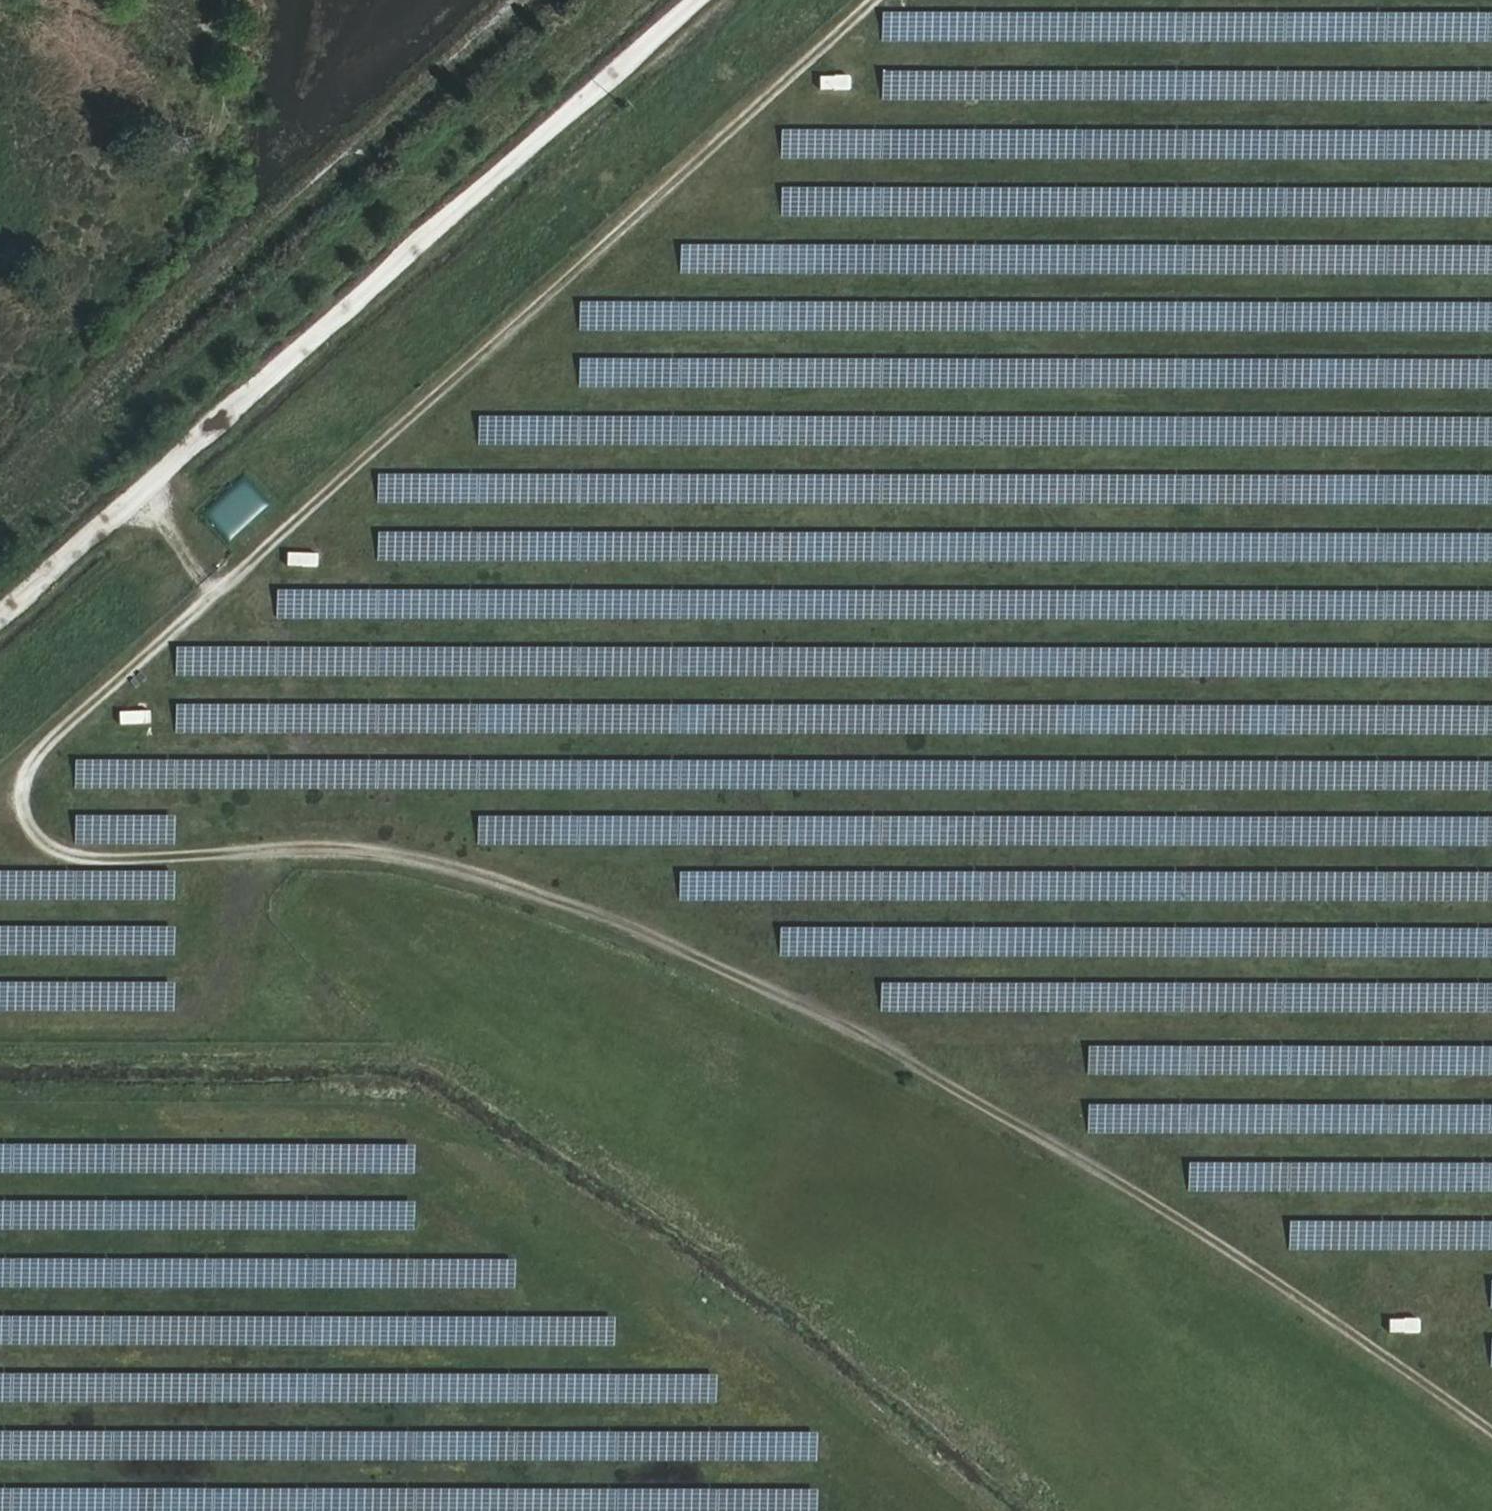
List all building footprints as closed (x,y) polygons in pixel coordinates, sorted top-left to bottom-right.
[(825,89),(852,87),(851,76),(824,77),(825,89)] [(203,510),(228,540),(271,505),(246,475),(203,510)] [(178,646),(177,674),(217,675),(218,647),(178,646)] [(120,711),(120,724),(153,723),(152,710),(120,711)] [(1420,1320),(1392,1319),(1392,1332),(1420,1332),(1420,1320)]
